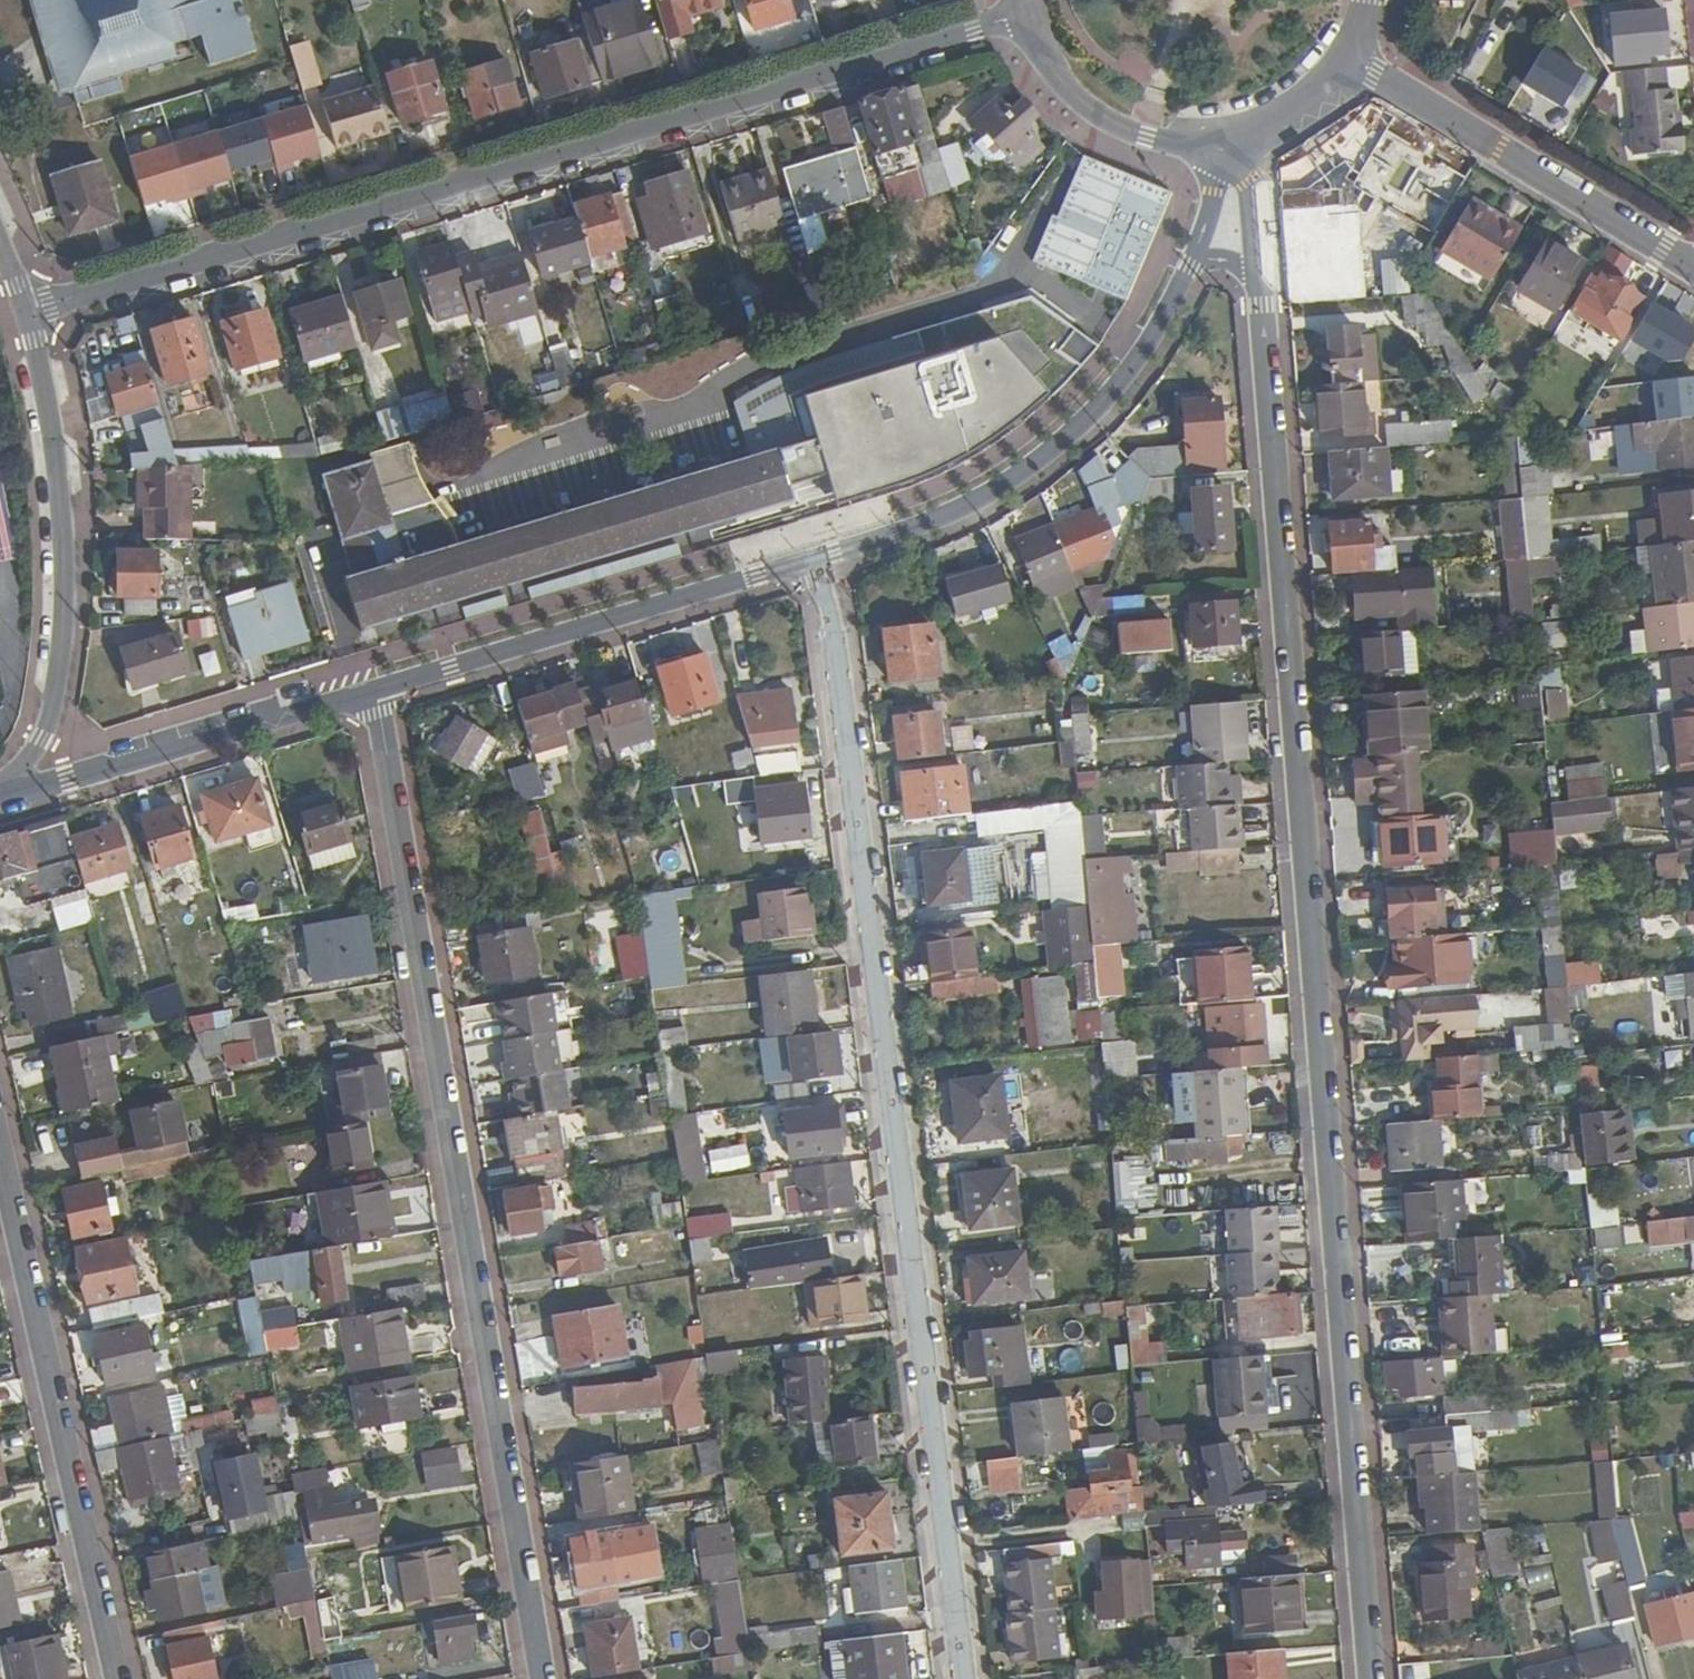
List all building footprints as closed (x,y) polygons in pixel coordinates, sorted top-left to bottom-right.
[(200,3),(199,0),(30,0),(59,95),(178,61),(174,47),(203,38),(211,67),(257,54),(241,0),(210,0),(200,3)] [(356,11),(374,6),(372,0),(353,0),(356,11)] [(669,41),(691,34),(686,17),(721,6),(719,0),(657,0),(669,41)] [(790,0),(748,0),(757,29),(796,18),(790,0)] [(1660,0),(1634,0),(1628,1),(1630,13),(1608,16),(1612,58),(1616,58),(1617,64),(1644,61),(1644,54),(1666,52),(1660,0)] [(590,39),(603,82),(657,65),(638,3),(585,20),(590,39)] [(510,59),(520,56),(513,31),(502,34),(510,59)] [(307,39),(287,45),(301,89),(321,83),(307,39)] [(590,86),(603,82),(590,39),(577,43),(590,86)] [(547,99),(590,86),(577,43),(534,56),(547,99)] [(1542,46),(1519,83),(1559,108),(1582,72),(1542,46)] [(522,107),(515,84),(514,84),(507,62),(466,74),(480,119),(499,113),(499,114),(522,107)] [(390,78),(405,126),(448,113),(434,65),(410,72),(392,77),(390,78)] [(1664,88),(1662,66),(1622,69),(1624,91),(1632,91),(1635,126),(1628,127),(1630,153),(1677,150),(1671,88),(1664,88)] [(373,138),(392,133),(378,85),(324,101),(338,148),(357,142),(356,140),(372,135),(373,138)] [(934,179),(945,176),(939,156),(917,86),(859,103),(880,173),(886,192),(891,191),(886,171),(928,159),(934,179)] [(1020,167),(1042,148),(1023,126),(1034,116),(1022,103),(1011,113),(998,98),(970,124),(982,137),(974,145),(986,159),(991,161),(997,161),(1002,161),(1009,155),(1020,167)] [(306,104),(261,118),(274,160),(275,164),(320,151),(306,104)] [(792,198),(809,252),(828,246),(816,208),(868,192),(843,108),(822,114),(835,158),(810,166),(809,162),(783,170),(792,198)] [(261,118),(215,131),(228,174),(274,160),(261,118)] [(215,131),(171,144),(187,194),(230,181),(228,174),(215,131)] [(1445,216),(1465,183),(1402,145),(1382,178),(1445,216)] [(949,186),(967,181),(956,146),(939,151),(949,186)] [(147,212),(173,205),(162,154),(135,160),(147,212)] [(1035,265),(1129,299),(1170,189),(1075,155),(1035,265)] [(891,191),(934,179),(928,159),(886,171),(891,191)] [(118,222),(100,163),(55,176),(72,236),(118,222)] [(738,240),(786,226),(779,202),(769,170),(721,185),(738,240)] [(671,246),(706,235),(687,174),(647,186),(651,199),(638,203),(653,251),(671,246)] [(623,248),(624,251),(637,247),(622,194),(573,208),(577,220),(588,258),(623,248)] [(786,226),(805,292),(819,288),(809,252),(792,198),(779,202),(786,226)] [(1494,283),(1520,240),(1501,229),(1505,222),(1471,201),(1441,251),(1494,283)] [(1308,221),(1311,269),(1354,266),(1350,218),(1308,221)] [(541,276),(589,262),(588,258),(577,220),(529,234),(541,276)] [(1501,229),(1520,240),(1524,233),(1505,222),(1501,229)] [(710,246),(706,235),(671,246),(674,257),(710,246)] [(1412,237),(1401,254),(1411,270),(1426,246),(1412,237)] [(435,322),(471,311),(455,256),(451,243),(415,254),(435,322)] [(1401,254),(1394,243),(1382,251),(1399,281),(1405,277),(1413,273),(1411,270),(1401,254)] [(1549,243),(1521,289),(1553,309),(1583,263),(1549,243)] [(1619,284),(1633,261),(1609,247),(1582,290),(1585,291),(1572,313),(1619,342),(1645,300),(1619,284)] [(589,262),(593,275),(628,264),(624,251),(623,248),(588,258),(589,262)] [(472,312),(473,318),(486,314),(490,326),(537,312),(521,257),(473,272),(467,253),(455,256),(471,311),(472,312)] [(1405,277),(1406,295),(1425,293),(1413,273),(1405,277)] [(362,328),(391,319),(407,315),(397,281),(352,294),(362,328)] [(819,288),(805,292),(809,304),(812,314),(826,310),(821,294),(819,288)] [(1428,345),(1456,342),(1425,293),(1406,295),(1402,295),(1405,326),(1426,324),(1428,345)] [(653,302),(670,357),(689,351),(673,296),(653,302)] [(305,361),(355,346),(341,300),(291,315),(305,361)] [(796,319),(812,314),(809,304),(802,306),(801,300),(792,302),(796,319)] [(1680,365),(1693,328),(1693,323),(1645,305),(1630,347),(1680,365)] [(757,330),(773,326),(768,309),(752,314),(757,330)] [(277,358),(263,313),(247,317),(245,311),(232,314),(234,321),(221,325),(234,370),(277,358)] [(360,631),(786,506),(783,493),(835,477),(843,509),(880,497),(913,486),(934,477),(947,472),(958,466),(968,460),(979,454),(988,448),(1037,412),(1061,391),(1091,358),(1026,312),(913,344),(917,362),(852,380),(800,406),(812,446),(457,547),(451,529),(439,512),(421,485),(415,473),(409,453),(324,479),(352,578),(344,580),(360,631)] [(397,341),(391,319),(362,328),(368,350),(397,341)] [(152,333),(168,386),(207,374),(192,321),(152,333)] [(1361,382),(1380,381),(1376,335),(1356,337),(1355,328),(1328,330),(1330,344),(1320,345),(1322,370),(1330,369),(1331,385),(1361,382)] [(556,353),(564,379),(577,375),(569,349),(556,353)] [(145,365),(106,377),(123,433),(162,422),(145,365)] [(507,373),(511,386),(526,382),(522,368),(507,373)] [(1494,440),(1515,438),(1503,418),(1475,373),(1456,375),(1494,440)] [(1657,385),(1661,421),(1693,417),(1693,381),(1657,385)] [(1331,385),(1316,386),(1320,438),(1365,434),(1365,425),(1361,382),(1331,385)] [(729,399),(742,434),(785,418),(772,383),(729,399)] [(448,399),(455,422),(482,413),(476,391),(448,399)] [(374,413),(383,443),(455,422),(448,399),(446,392),(374,413)] [(1189,478),(1223,475),(1217,400),(1181,402),(1185,444),(1129,448),(1129,454),(1125,457),(1131,463),(1147,481),(1189,478)] [(1661,421),(1634,424),(1638,456),(1656,454),(1658,471),(1693,467),(1693,417),(1661,421)] [(1387,448),(1435,444),(1433,421),(1385,425),(1387,448)] [(1365,425),(1365,434),(1374,433),(1373,424),(1365,425)] [(279,448),(284,464),(319,463),(314,445),(279,448)] [(184,469),(253,466),(247,447),(172,451),(172,453),(177,469),(184,469)] [(1383,448),(1326,452),(1328,501),(1385,497),(1383,448)] [(139,471),(177,469),(172,453),(130,455),(130,472),(139,471)] [(1141,498),(1147,481),(1131,463),(1110,480),(1099,457),(1078,471),(1095,509),(1054,523),(1065,567),(1067,566),(1068,569),(1104,557),(1100,542),(1110,539),(1105,528),(1118,525),(1113,506),(1141,498)] [(141,540),(187,541),(184,469),(177,469),(139,471),(141,540)] [(1532,497),(1548,495),(1546,473),(1518,476),(1519,484),(1520,498),(1528,497),(1532,497)] [(1190,491),(1189,478),(1147,481),(1141,498),(1136,509),(1191,503),(1195,555),(1230,553),(1224,489),(1190,491)] [(1665,542),(1693,538),(1693,493),(1661,496),(1665,542)] [(1533,507),(1532,497),(1528,497),(1520,498),(1521,508),(1533,507)] [(1538,507),(1533,507),(1521,508),(1524,543),(1536,542),(1541,541),(1538,507)] [(1367,521),(1327,524),(1328,538),(1322,539),(1323,553),(1330,553),(1332,572),(1371,569),(1367,521)] [(1065,567),(1054,523),(1017,535),(1032,577),(1065,567)] [(1524,543),(1525,553),(1537,552),(1536,542),(1524,543)] [(1685,542),(1650,546),(1656,606),(1693,602),(1693,544),(1685,544),(1685,542)] [(673,574),(729,563),(726,545),(670,556),(673,574)] [(155,552),(117,552),(116,576),(107,576),(107,596),(154,596),(155,552)] [(1577,564),(1576,554),(1559,557),(1560,566),(1577,564)] [(996,603),(986,569),(984,564),(960,571),(959,569),(947,572),(958,614),(996,603)] [(1001,565),(986,569),(996,603),(1011,599),(1001,565)] [(1396,615),(1432,612),(1431,602),(1430,584),(1428,568),(1350,574),(1354,618),(1396,615)] [(432,643),(641,590),(637,574),(543,598),(540,584),(527,587),(530,601),(506,607),(503,595),(460,606),(464,621),(428,630),(432,643)] [(241,660),(287,646),(285,640),(304,634),(289,585),(256,595),(253,586),(216,598),(228,638),(234,636),(241,660)] [(1180,609),(1179,592),(1137,596),(1138,609),(1156,607),(1157,611),(1180,609)] [(115,614),(146,615),(147,600),(116,599),(115,614)] [(1192,646),(1236,643),(1233,601),(1189,604),(1192,646)] [(1656,606),(1643,608),(1647,652),(1693,647),(1693,602),(1656,606)] [(1400,631),(1433,628),(1432,612),(1396,615),(1397,631),(1400,631)] [(209,616),(187,620),(191,639),(213,634),(209,616)] [(1118,652),(1168,650),(1166,620),(1116,623),(1118,652)] [(1564,622),(1542,624),(1544,647),(1567,644),(1564,622)] [(879,648),(880,664),(888,663),(890,682),(939,676),(933,624),(884,631),(886,647),(879,648)] [(1630,654),(1645,652),(1643,630),(1628,631),(1630,654)] [(1404,678),(1400,631),(1397,631),(1363,634),(1366,681),(1404,678)] [(131,689),(185,673),(174,634),(120,650),(131,689)] [(1067,675),(1069,679),(1077,658),(1084,639),(1075,642),(1053,649),(1055,653),(1067,675)] [(214,651),(196,654),(201,676),(219,673),(214,651)] [(1057,680),(1069,679),(1067,675),(1055,653),(1046,657),(1057,680)] [(706,659),(718,701),(730,698),(718,655),(706,659)] [(1669,658),(1672,692),(1674,711),(1693,709),(1693,656),(1669,658)] [(672,715),(718,701),(706,659),(705,657),(659,670),(672,715)] [(589,725),(593,740),(604,736),(608,751),(657,738),(639,677),(591,691),(586,674),(575,677),(577,687),(589,725)] [(1482,685),(1502,683),(1501,674),(1481,675),(1482,685)] [(1502,685),(1502,688),(1503,700),(1521,699),(1520,684),(1502,685)] [(563,733),(589,725),(577,687),(518,704),(533,755),(566,745),(563,733)] [(1503,700),(1502,688),(1482,690),(1483,715),(1503,713),(1503,700)] [(737,698),(751,747),(799,741),(793,690),(737,698)] [(1423,690),(1365,694),(1370,756),(1414,753),(1428,752),(1423,690)] [(1558,690),(1543,692),(1545,722),(1561,720),(1558,690)] [(1244,762),(1240,701),(1192,705),(1196,766),(1224,764),(1244,762)] [(1674,711),(1671,711),(1678,772),(1693,770),(1693,709),(1674,711)] [(1091,774),(1087,713),(1072,715),(1074,740),(1077,775),(1091,774)] [(902,762),(944,757),(939,714),(897,719),(902,762)] [(458,718),(436,757),(463,772),(487,734),(458,718)] [(768,777),(801,772),(798,751),(765,756),(768,777)] [(1370,756),(1368,757),(1368,761),(1356,762),(1359,794),(1371,793),(1373,818),(1419,814),(1414,753),(1370,756)] [(512,769),(521,801),(546,797),(535,762),(512,769)] [(1224,764),(1196,766),(1180,767),(1183,811),(1189,810),(1192,853),(1242,849),(1241,831),(1235,831),(1233,806),(1239,806),(1237,778),(1226,779),(1224,764)] [(1563,770),(1567,802),(1605,798),(1601,765),(1580,768),(1563,770)] [(909,825),(969,817),(963,769),(903,777),(909,825)] [(721,780),(724,805),(752,800),(748,776),(721,780)] [(216,843),(271,826),(257,780),(202,797),(216,843)] [(1673,789),(1681,855),(1693,853),(1693,787),(1673,789)] [(756,792),(763,842),(809,836),(804,793),(787,795),(787,788),(756,792)] [(1605,798),(1567,802),(1569,819),(1607,814),(1605,798)] [(1081,818),(1081,803),(1045,808),(1046,830),(1082,826),(1081,818)] [(140,818),(151,853),(156,870),(160,869),(163,879),(176,875),(173,864),(195,858),(180,806),(140,818)] [(355,856),(341,806),(313,815),(311,809),(296,814),(312,868),(355,856)] [(537,885),(570,878),(562,851),(550,853),(540,810),(521,814),(537,885)] [(1440,863),(1437,818),(1372,823),(1374,855),(1382,855),(1383,866),(1402,865),(1403,872),(1422,871),(1422,864),(1440,863)] [(65,822),(0,839),(0,884),(11,881),(19,879),(26,906),(56,899),(86,893),(83,884),(70,841),(65,822)] [(117,827),(70,841),(83,884),(130,870),(117,827)] [(1508,865),(1554,864),(1553,831),(1508,831),(1508,865)] [(990,851),(963,853),(968,903),(949,905),(950,911),(996,907),(990,851)] [(151,853),(140,856),(145,873),(156,870),(151,853)] [(968,903),(963,853),(923,858),(929,907),(949,905),(968,903)] [(1678,855),(1656,858),(1659,880),(1682,878),(1681,871),(1693,870),(1693,853),(1681,855),(1678,855)] [(1131,873),(1129,858),(1085,862),(1089,907),(1093,945),(1137,940),(1133,894),(1121,896),(1120,874),(1131,873)] [(1559,865),(1559,887),(1580,888),(1581,866),(1559,865)] [(28,914),(58,908),(56,899),(26,906),(19,879),(11,881),(20,916),(28,914)] [(143,919),(155,915),(147,888),(135,892),(143,919)] [(1387,891),(1391,940),(1393,940),(1433,936),(1430,888),(1387,891)] [(762,918),(765,940),(765,941),(809,936),(807,921),(813,920),(813,912),(805,913),(803,889),(763,893),(764,901),(760,902),(762,918)] [(651,977),(653,990),(679,987),(666,892),(639,895),(644,932),(651,977)] [(58,908),(62,933),(96,926),(86,893),(56,899),(58,908)] [(222,908),(223,925),(257,921),(255,905),(222,908)] [(1095,964),(1093,949),(1093,945),(1089,907),(1042,913),(1048,970),(1072,967),(1095,964)] [(528,912),(477,922),(487,984),(537,975),(528,912)] [(1690,912),(1662,915),(1665,940),(1693,937),(1691,924),(1690,912)] [(315,982),(370,973),(361,918),(306,927),(315,982)] [(746,942),(765,940),(762,918),(743,920),(746,942)] [(1564,959),(1561,926),(1544,927),(1546,961),(1564,959)] [(933,984),(973,979),(967,930),(927,936),(931,969),(933,984)] [(627,934),(632,980),(651,977),(644,932),(627,934)] [(1433,936),(1393,940),(1395,968),(1389,968),(1390,992),(1401,991),(1442,988),(1471,986),(1468,934),(1433,936)] [(1114,986),(1110,947),(1093,949),(1095,964),(1097,988),(1114,986)] [(20,1015),(66,1004),(53,949),(7,960),(20,1015)] [(1200,1006),(1250,1002),(1246,950),(1196,954),(1200,1006)] [(1567,985),(1598,984),(1597,962),(1566,963),(1567,985)] [(1098,1000),(1097,988),(1095,964),(1072,967),(1076,1002),(1098,1000)] [(905,973),(907,987),(933,984),(931,969),(905,973)] [(763,978),(769,1037),(816,1032),(810,972),(763,978)] [(1681,1036),(1693,1034),(1693,972),(1685,973),(1687,998),(1688,1005),(1677,1006),(1681,1036)] [(1685,973),(1633,979),(1635,992),(1647,990),(1648,1003),(1687,998),(1685,973)] [(995,1001),(993,977),(973,979),(933,984),(936,1009),(995,1001)] [(1102,1039),(1101,1025),(1079,1028),(1077,1009),(1067,1010),(1063,978),(1024,982),(1032,1050),(1071,1045),(1069,1030),(1074,1029),(1076,1043),(1102,1039)] [(1401,991),(1401,1001),(1442,998),(1442,988),(1401,991)] [(505,1040),(551,1032),(555,1032),(549,995),(499,1003),(502,1020),(505,1040)] [(1472,1030),(1469,995),(1466,996),(1450,997),(1452,1031),(1454,1031),(1472,1030)] [(1401,1001),(1398,1001),(1401,1044),(1402,1044),(1423,1042),(1423,1033),(1434,1032),(1452,1031),(1450,997),(1442,998),(1401,1001)] [(1099,1014),(1098,1000),(1076,1002),(1077,1009),(1079,1028),(1101,1025),(1099,1014)] [(177,1014),(175,1002),(149,1007),(152,1019),(177,1014)] [(499,1003),(492,1005),(495,1021),(502,1020),(499,1003)] [(70,1021),(66,1004),(20,1015),(24,1031),(70,1021)] [(1207,1011),(1211,1057),(1266,1052),(1264,1031),(1262,1007),(1222,1010),(1207,1011)] [(1122,1040),(1119,1013),(1099,1014),(1101,1025),(1102,1039),(1102,1042),(1122,1040)] [(43,1032),(47,1050),(49,1050),(100,1039),(127,1033),(124,1020),(122,1014),(43,1032)] [(213,1015),(189,1020),(205,1063),(227,1059),(225,1048),(230,1047),(228,1033),(216,1035),(213,1015)] [(145,1016),(124,1020),(127,1033),(148,1029),(145,1016)] [(225,1048),(227,1059),(228,1067),(276,1059),(271,1019),(235,1025),(238,1046),(230,1047),(225,1048)] [(658,1031),(661,1050),(663,1050),(676,1049),(690,1047),(688,1027),(658,1031)] [(1573,1049),(1571,1027),(1515,1032),(1516,1054),(1573,1049)] [(1472,1038),(1472,1030),(1454,1031),(1455,1039),(1472,1038)] [(511,1081),(557,1073),(551,1032),(505,1040),(501,1041),(505,1064),(508,1081),(511,1081)] [(834,1032),(789,1037),(794,1080),(839,1075),(838,1062),(844,1062),(842,1043),(835,1044),(834,1032)] [(1423,1033),(1423,1042),(1435,1041),(1434,1032),(1423,1033)] [(1682,1046),(1693,1045),(1693,1034),(1681,1036),(1682,1046)] [(1135,1038),(1122,1040),(1102,1042),(1103,1049),(1106,1083),(1139,1080),(1135,1038)] [(49,1050),(63,1116),(113,1105),(100,1039),(49,1050)] [(1402,1044),(1403,1063),(1424,1061),(1423,1042),(1402,1044)] [(663,1050),(672,1116),(684,1115),(676,1049),(663,1050)] [(1664,1055),(1667,1069),(1692,1062),(1688,1049),(1664,1055)] [(1266,1052),(1211,1057),(1212,1074),(1244,1071),(1267,1069),(1266,1052)] [(342,1128),(370,1123),(389,1120),(378,1055),(374,1055),(328,1063),(331,1078),(339,1077),(342,1091),(336,1092),(342,1128)] [(1441,1089),(1476,1086),(1474,1057),(1439,1060),(1441,1089)] [(502,1082),(508,1081),(505,1064),(499,1065),(502,1082)] [(1595,1095),(1597,1067),(1579,1066),(1577,1094),(1595,1095)] [(208,1071),(213,1084),(225,1082),(223,1068),(208,1071)] [(1250,1135),(1244,1071),(1212,1074),(1190,1076),(1195,1139),(1225,1138),(1250,1135)] [(557,1112),(569,1110),(562,1072),(557,1073),(511,1081),(517,1118),(557,1112)] [(1002,1078),(953,1083),(960,1145),(1009,1139),(1002,1078)] [(655,1095),(668,1093),(666,1080),(653,1082),(655,1095)] [(1438,1122),(1479,1119),(1476,1086),(1441,1089),(1433,1089),(1435,1122),(1438,1122)] [(144,1166),(190,1155),(178,1103),(132,1113),(144,1166)] [(789,1158),(842,1152),(837,1108),(785,1114),(789,1158)] [(1593,1109),(1579,1111),(1584,1167),(1621,1163),(1619,1140),(1617,1124),(1616,1112),(1594,1115),(1593,1109)] [(567,1179),(557,1112),(517,1118),(509,1120),(520,1186),(567,1179)] [(1441,1169),(1438,1122),(1435,1122),(1430,1123),(1390,1126),(1393,1173),(1414,1171),(1415,1185),(1456,1182),(1455,1168),(1441,1169)] [(342,1128),(325,1131),(332,1174),(377,1166),(370,1123),(342,1128)] [(1617,1124),(1619,1140),(1633,1138),(1632,1123),(1617,1124)] [(73,1148),(80,1180),(121,1171),(114,1139),(73,1148)] [(1190,1142),(1165,1144),(1167,1165),(1209,1161),(1210,1168),(1228,1166),(1225,1141),(1190,1143),(1190,1142)] [(760,1142),(714,1148),(717,1176),(763,1170),(760,1142)] [(213,1166),(211,1151),(190,1155),(144,1166),(121,1171),(124,1185),(213,1166)] [(679,1153),(682,1181),(696,1179),(693,1152),(679,1153)] [(1580,1167),(1579,1153),(1547,1154),(1548,1169),(1580,1167)] [(849,1163),(797,1169),(799,1187),(784,1189),(787,1215),(854,1208),(849,1163)] [(1114,1167),(1117,1201),(1144,1199),(1141,1164),(1114,1167)] [(965,1178),(971,1230),(1021,1225),(1016,1172),(965,1178)] [(387,1181),(379,1182),(386,1221),(393,1220),(387,1181)] [(1096,1200),(1110,1199),(1108,1181),(1094,1182),(1096,1200)] [(1462,1181),(1456,1182),(1415,1185),(1402,1186),(1406,1244),(1448,1241),(1466,1240),(1462,1181)] [(379,1182),(317,1192),(326,1248),(338,1246),(395,1236),(393,1220),(386,1221),(379,1182)] [(62,1194),(72,1238),(96,1232),(97,1239),(111,1235),(100,1185),(62,1194)] [(538,1190),(502,1196),(508,1234),(543,1229),(541,1212),(552,1211),(550,1197),(539,1198),(538,1190)] [(1617,1225),(1616,1193),(1588,1193),(1589,1226),(1617,1225)] [(686,1221),(682,1194),(651,1199),(656,1232),(687,1226),(686,1221)] [(1276,1229),(1274,1208),(1267,1209),(1269,1230),(1276,1229)] [(1225,1301),(1274,1297),(1272,1276),(1277,1276),(1275,1251),(1278,1251),(1276,1229),(1269,1230),(1267,1209),(1222,1213),(1225,1254),(1221,1255),(1225,1301)] [(732,1214),(686,1221),(687,1226),(689,1239),(709,1237),(735,1234),(732,1214)] [(1619,1227),(1593,1228),(1593,1249),(1619,1248),(1619,1227)] [(567,1234),(569,1246),(597,1241),(595,1229),(567,1234)] [(637,1257),(674,1252),(672,1234),(635,1240),(637,1257)] [(689,1239),(692,1256),(711,1253),(709,1237),(689,1239)] [(1494,1237),(1466,1240),(1448,1241),(1452,1278),(1447,1279),(1449,1299),(1490,1296),(1499,1295),(1494,1237)] [(613,1262),(610,1239),(597,1241),(569,1246),(555,1248),(559,1278),(602,1271),(601,1264),(613,1262)] [(77,1253),(88,1301),(136,1290),(125,1242),(77,1253)] [(315,1250),(321,1286),(324,1302),(346,1297),(338,1246),(326,1248),(315,1250)] [(259,1316),(267,1315),(261,1284),(282,1279),(285,1293),(321,1286),(315,1250),(249,1262),(253,1285),(255,1295),(259,1316)] [(748,1257),(751,1291),(806,1284),(804,1270),(810,1265),(808,1253),(803,1250),(748,1257)] [(971,1261),(973,1278),(976,1305),(1030,1299),(1025,1254),(971,1261)] [(864,1320),(858,1278),(816,1283),(821,1326),(864,1320)] [(976,1305),(973,1278),(965,1279),(968,1306),(976,1305)] [(425,1288),(387,1294),(390,1310),(427,1303),(425,1288)] [(90,1311),(95,1330),(115,1326),(163,1315),(159,1296),(90,1311)] [(1439,1300),(1444,1358),(1495,1354),(1490,1296),(1449,1299),(1439,1300)] [(1262,1299),(1264,1336),(1264,1340),(1296,1337),(1292,1297),(1262,1299)] [(1262,1299),(1201,1304),(1204,1341),(1264,1336),(1262,1299)] [(618,1305),(554,1316),(563,1368),(627,1357),(618,1305)] [(263,1334),(297,1328),(294,1309),(267,1315),(259,1316),(263,1334)] [(1127,1311),(1132,1370),(1166,1366),(1164,1339),(1148,1340),(1145,1309),(1127,1311)] [(407,1364),(398,1311),(344,1320),(352,1372),(407,1364)] [(69,1336),(72,1350),(98,1344),(97,1339),(117,1335),(115,1326),(95,1330),(69,1336)] [(990,1376),(992,1389),(1028,1385),(1021,1327),(968,1333),(970,1345),(962,1346),(966,1378),(990,1376)] [(97,1339),(98,1344),(107,1385),(155,1374),(145,1328),(117,1335),(97,1339)] [(263,1334),(267,1355),(301,1349),(297,1328),(263,1334)] [(1116,1369),(1130,1367),(1126,1343),(1112,1345),(1116,1369)] [(1634,1355),(1633,1343),(1610,1346),(1612,1358),(1634,1355)] [(743,1371),(740,1350),(706,1354),(707,1357),(707,1360),(709,1376),(743,1371)] [(814,1424),(832,1422),(828,1389),(832,1389),(828,1356),(790,1360),(793,1387),(797,1426),(810,1424),(814,1424)] [(1268,1416),(1262,1357),(1213,1362),(1219,1421),(1268,1416)] [(709,1376),(707,1360),(679,1364),(681,1380),(703,1377),(709,1376)] [(1409,1402),(1416,1402),(1415,1396),(1445,1394),(1443,1360),(1385,1364),(1387,1390),(1400,1389),(1401,1396),(1409,1396),(1409,1402)] [(560,1414),(617,1410),(617,1416),(626,1416),(626,1409),(661,1406),(659,1377),(642,1379),(643,1383),(558,1390),(560,1414)] [(417,1416),(410,1379),(353,1389),(359,1426),(417,1416)] [(112,1424),(115,1440),(117,1445),(173,1433),(164,1389),(107,1401),(112,1424)] [(253,1419),(277,1414),(273,1395),(249,1400),(253,1419)] [(1442,1401),(1444,1417),(1446,1417),(1490,1413),(1489,1397),(1442,1401)] [(1015,1460),(1069,1454),(1062,1398),(1010,1404),(1015,1460)] [(1411,1478),(1418,1478),(1467,1474),(1475,1473),(1472,1433),(1518,1430),(1517,1411),(1490,1413),(1446,1417),(1447,1430),(1408,1432),(1411,1478)] [(876,1462),(870,1417),(832,1422),(814,1424),(820,1469),(876,1462)] [(89,1429),(93,1445),(115,1440),(112,1424),(89,1429)] [(166,1454),(192,1449),(189,1436),(164,1441),(166,1454)] [(717,1439),(696,1442),(700,1477),(721,1475),(717,1439)] [(1207,1510),(1210,1510),(1211,1510),(1244,1507),(1232,1443),(1202,1450),(1208,1481),(1202,1482),(1207,1510)] [(1607,1444),(1594,1446),(1595,1461),(1609,1460),(1607,1444)] [(95,1454),(97,1465),(119,1460),(127,1498),(166,1490),(157,1446),(118,1454),(117,1449),(95,1454)] [(1124,1518),(1146,1516),(1143,1489),(1129,1490),(1125,1448),(1105,1450),(1109,1487),(1065,1492),(1069,1525),(1124,1518)] [(1196,1451),(1202,1482),(1208,1481),(1202,1450),(1196,1451)] [(580,1522),(634,1513),(626,1456),(576,1464),(582,1500),(576,1500),(580,1522)] [(224,1514),(228,1536),(282,1524),(276,1495),(260,1498),(251,1457),(224,1464),(235,1512),(224,1514)] [(428,1482),(458,1476),(455,1458),(425,1464),(428,1482)] [(990,1463),(992,1491),(1018,1488),(1015,1460),(990,1463)] [(966,1465),(970,1493),(992,1491),(990,1463),(966,1465)] [(1615,1499),(1612,1463),(1595,1464),(1598,1501),(1615,1499)] [(333,1539),(336,1552),(376,1546),(368,1503),(329,1508),(321,1469),(291,1474),(295,1496),(302,1495),(306,1515),(312,1543),(333,1539)] [(1429,1536),(1479,1532),(1475,1473),(1467,1474),(1418,1478),(1420,1512),(1427,1512),(1429,1536)] [(835,1501),(842,1558),(895,1551),(888,1494),(835,1501)] [(1146,1516),(1147,1530),(1167,1528),(1169,1553),(1188,1551),(1190,1571),(1221,1568),(1246,1566),(1245,1552),(1247,1552),(1246,1535),(1218,1537),(1217,1524),(1211,1524),(1210,1510),(1207,1510),(1146,1516)] [(1677,1515),(1680,1529),(1693,1527),(1693,1513),(1677,1515)] [(299,1520),(304,1545),(312,1543),(306,1515),(299,1517),(299,1520)] [(1124,1518),(1125,1535),(1147,1533),(1147,1530),(1146,1516),(1124,1518)] [(1520,1576),(1510,1530),(1484,1532),(1496,1580),(1520,1576)] [(1622,1563),(1615,1530),(1592,1536),(1600,1568),(1622,1563)] [(637,1532),(610,1536),(617,1583),(644,1578),(637,1532)] [(617,1583),(610,1536),(571,1542),(579,1590),(617,1583)] [(200,1542),(146,1554),(153,1588),(157,1608),(159,1619),(201,1611),(193,1572),(206,1569),(200,1542)] [(1431,1546),(1432,1564),(1423,1565),(1427,1617),(1472,1614),(1470,1589),(1476,1588),(1473,1543),(1431,1546)] [(1060,1546),(1002,1553),(1012,1618),(1055,1613),(1049,1562),(1062,1561),(1060,1546)] [(445,1549),(455,1602),(462,1601),(453,1547),(445,1549)] [(1622,1552),(1630,1589),(1647,1585),(1638,1548),(1622,1552)] [(408,1610),(455,1602),(445,1549),(398,1556),(408,1610)] [(903,1609),(897,1560),(853,1566),(860,1614),(903,1609)] [(718,1584),(740,1580),(738,1562),(715,1565),(718,1584)] [(1155,1620),(1150,1564),(1103,1567),(1105,1597),(1097,1598),(1099,1624),(1155,1620)] [(1524,1572),(1529,1589),(1554,1581),(1549,1564),(1524,1572)] [(279,1607),(290,1605),(315,1599),(309,1570),(273,1577),(279,1607)] [(19,1625),(6,1574),(0,1576),(0,1629),(19,1625)] [(1293,1575),(1236,1580),(1241,1635),(1298,1630),(1293,1575)] [(751,1652),(740,1580),(718,1584),(728,1656),(751,1652)] [(1606,1622),(1631,1617),(1624,1581),(1599,1585),(1606,1622)] [(157,1608),(153,1588),(142,1591),(146,1611),(157,1608)] [(1693,1637),(1693,1595),(1646,1607),(1655,1646),(1693,1637)] [(1535,1602),(1540,1620),(1563,1614),(1558,1596),(1535,1602)] [(307,1616),(318,1672),(329,1669),(323,1640),(315,1599),(290,1605),(293,1619),(307,1616)] [(1060,1657),(1055,1613),(1012,1618),(1018,1662),(1060,1657)] [(434,1621),(436,1636),(441,1663),(473,1658),(470,1636),(477,1635),(474,1615),(434,1621)] [(639,1671),(630,1619),(586,1627),(594,1678),(639,1671)] [(434,1621),(422,1624),(424,1638),(436,1636),(434,1621)] [(203,1625),(162,1634),(166,1648),(196,1641),(206,1639),(203,1625)] [(792,1647),(823,1643),(821,1627),(790,1631),(792,1647)] [(1206,1629),(1157,1633),(1158,1646),(1159,1658),(1173,1657),(1176,1656),(1204,1654),(1208,1654),(1206,1629)] [(908,1633),(828,1642),(833,1678),(849,1677),(849,1678),(905,1678),(904,1671),(912,1670),(908,1633)] [(61,1665),(55,1666),(48,1636),(0,1647),(0,1652),(6,1678),(64,1678),(61,1665)] [(200,1656),(209,1654),(206,1639),(196,1641),(200,1656)] [(166,1648),(172,1678),(215,1678),(209,1654),(200,1656),(196,1641),(166,1648)] [(1578,1660),(1582,1678),(1636,1678),(1628,1648),(1578,1660)] [(1228,1653),(1230,1678),(1284,1678),(1282,1649),(1228,1653)] [(754,1671),(751,1652),(728,1656),(714,1658),(715,1667),(723,1666),(725,1676),(754,1671)] [(1070,1667),(1090,1664),(1092,1664),(1090,1652),(1089,1653),(1068,1655),(1070,1667)] [(1578,1660),(1533,1670),(1536,1678),(1582,1678),(1578,1660)] [(329,1669),(331,1678),(377,1678),(374,1661),(329,1669)] [(1111,1665),(1091,1667),(1075,1670),(1076,1678),(1114,1678),(1111,1665)]
